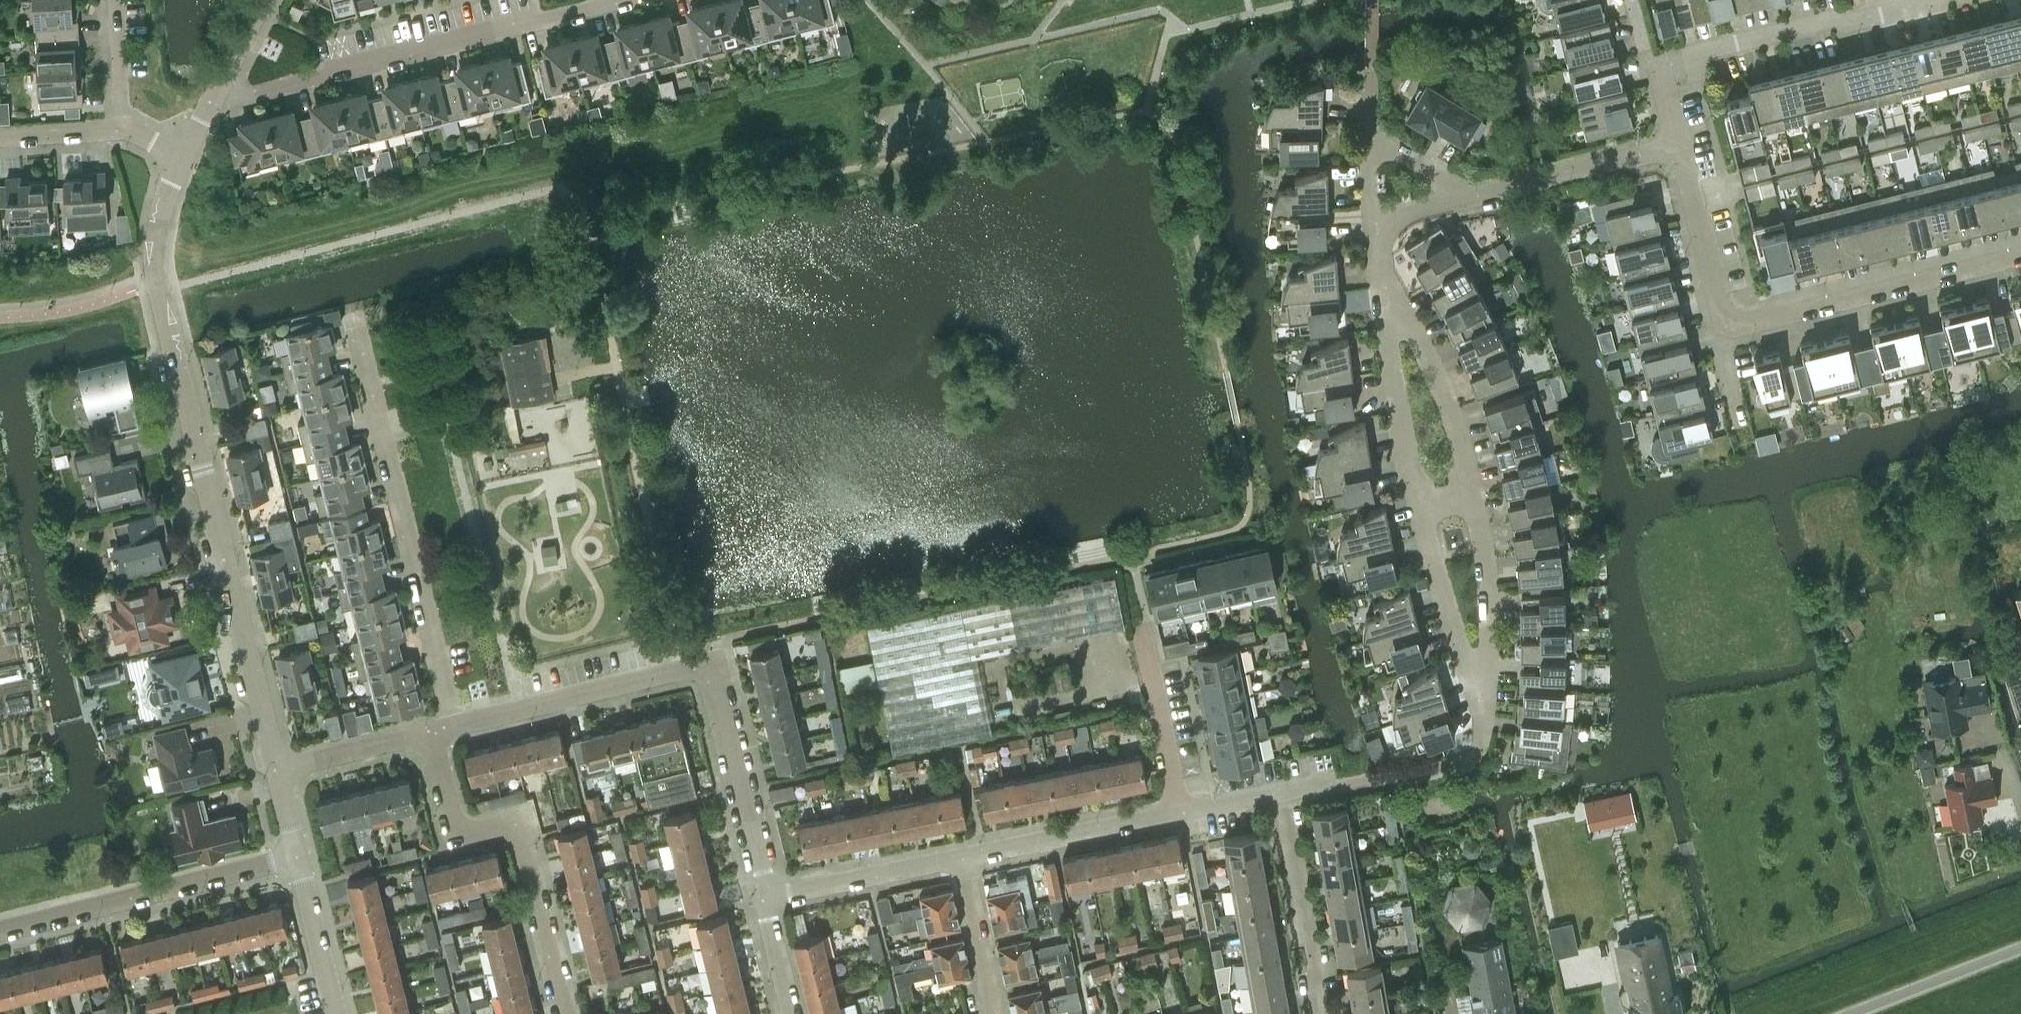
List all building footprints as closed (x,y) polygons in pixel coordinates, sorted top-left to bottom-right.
[(36,35),(79,32),(78,19),(73,19),(72,2),(77,2),(77,0),(34,0),(36,35)] [(356,0),(327,0),(333,3),(335,10),(356,4),(356,7),(358,6),(356,0)] [(724,42),(743,37),(744,44),(762,40),(752,2),(742,5),(741,0),(724,0),(714,2),(724,42)] [(790,0),(761,0),(752,2),(762,40),(780,35),(778,28),(796,24),(790,0)] [(796,24),(815,19),(817,26),(835,21),(830,3),(830,0),(790,0),(796,24)] [(1559,32),(1605,21),(1605,20),(1601,4),(1603,3),(1603,0),(1540,0),(1541,4),(1546,8),(1553,9),(1559,32)] [(1694,18),(1689,0),(1657,0),(1657,1),(1653,2),(1659,27),(1694,18)] [(1694,18),(1723,11),(1720,0),(1689,0),(1694,18)] [(1723,11),(1752,4),(1751,0),(1720,0),(1723,11)] [(680,20),(690,58),(708,54),(706,47),(724,42),(714,2),(689,9),(691,18),(680,20)] [(667,14),(642,21),(652,60),(671,56),(672,63),(690,58),(680,20),(670,23),(667,14)] [(2020,65),(2020,14),(2004,19),(2016,67),(2020,65)] [(1605,21),(1559,32),(1568,67),(1614,56),(1613,54),(1610,39),(1612,38),(1607,19),(1605,20),(1605,21)] [(2004,19),(1980,24),(1993,73),(2016,67),(2004,19)] [(608,39),(618,76),(635,72),(634,65),(652,60),(642,21),(617,27),(619,36),(608,39)] [(1969,78),(1993,73),(1980,24),(1957,30),(1969,78)] [(1957,30),(1934,36),(1946,84),(1969,78),(1957,30)] [(38,70),(81,68),(80,63),(76,63),(75,46),(80,46),(79,32),(36,35),(38,70)] [(570,39),(580,79),(598,74),(600,81),(618,76),(608,39),(598,42),(595,33),(570,39)] [(1923,90),(1946,84),(1934,36),(1911,42),(1923,90)] [(580,79),(570,39),(545,46),(547,54),(535,56),(545,95),(563,90),(562,83),(580,79)] [(1911,42),(1887,48),(1899,96),(1923,90),(1911,42)] [(1876,102),(1899,96),(1887,48),(1864,54),(1876,102)] [(1614,56),(1568,67),(1577,102),(1623,91),(1622,89),(1618,74),(1621,73),(1616,54),(1613,54),(1614,56)] [(1864,54),(1841,59),(1853,108),(1876,102),(1864,54)] [(482,61),(492,101),(511,96),(513,103),(531,98),(521,60),(510,63),(508,55),(482,61)] [(1830,114),(1853,108),(1841,59),(1818,65),(1830,114)] [(459,77),(449,79),(458,117),(476,113),(474,106),(492,101),(482,61),(457,68),(459,77)] [(1818,65),(1794,71),(1806,119),(1830,114),(1818,65)] [(81,68),(38,70),(40,107),(83,104),(82,90),(77,90),(76,74),(81,74),(81,68)] [(1783,125),(1806,119),(1794,71),(1771,77),(1783,125)] [(410,80),(420,119),(439,115),(441,122),(458,117),(449,79),(438,82),(436,73),(410,80)] [(1747,83),(1749,92),(1750,92),(1760,131),(1761,131),(1783,125),(1771,77),(1747,83)] [(700,91),(709,89),(707,79),(697,81),(700,91)] [(377,98),(386,135),(404,131),(402,124),(420,119),(410,80),(385,86),(387,95),(377,98)] [(1264,119),(1263,123),(1268,123),(1268,122),(1317,121),(1317,110),(1321,110),(1322,82),(1289,91),(1290,99),(1273,100),(1271,103),(1269,107),(1267,111),(1265,115),(1264,119)] [(1478,136),(1486,121),(1477,116),(1479,113),(1427,82),(1425,85),(1418,86),(1415,92),(1416,99),(1407,115),(1433,131),(1436,125),(1463,140),(1469,131),(1478,136)] [(1623,91),(1577,102),(1586,138),(1634,126),(1634,123),(1631,124),(1627,108),(1630,108),(1625,89),(1622,89),(1623,91)] [(338,98),(348,138),(367,133),(368,140),(386,135),(377,98),(366,100),(363,92),(338,98)] [(1761,132),(1761,131),(1760,131),(1750,92),(1749,92),(1726,98),(1729,112),(1724,114),(1730,140),(1761,132)] [(304,116),(314,154),(332,149),(330,142),(348,138),(338,98),(313,104),(315,113),(304,116)] [(636,107),(634,98),(625,101),(627,109),(636,107)] [(2007,104),(2009,113),(2020,110),(2020,100),(2007,104)] [(590,117),(590,118),(600,115),(601,115),(598,104),(588,107),(590,117)] [(79,105),(66,106),(66,115),(80,114),(79,105)] [(1995,107),(1978,111),(1980,120),(1997,116),(1995,107)] [(582,109),(579,114),(580,118),(588,116),(586,108),(582,109)] [(266,116),(276,156),(295,151),(296,158),(314,154),(304,116),(294,119),(291,110),(266,116)] [(1980,120),(1978,111),(1960,116),(1962,125),(1980,120)] [(276,156),(266,116),(241,123),(243,131),(231,134),(241,172),(259,168),(258,161),(276,156)] [(2010,119),(2013,128),(2020,126),(2020,116),(2010,119)] [(1948,119),(1931,123),(1933,132),(1951,128),(1948,119)] [(1268,122),(1268,123),(1268,144),(1279,144),(1279,156),(1318,155),(1317,121),(1268,122)] [(1999,122),(1981,126),(1984,135),(2001,131),(1999,122)] [(1933,132),(1931,123),(1914,127),(1916,136),(1933,132)] [(1984,135),(1981,126),(1964,130),(1966,139),(1984,135)] [(501,129),(504,140),(514,138),(514,137),(512,127),(501,129)] [(1902,130),(1884,135),(1887,144),(1904,139),(1902,130)] [(1952,133),(1935,138),(1937,147),(1954,142),(1952,133)] [(1887,144),(1884,135),(1867,139),(1869,148),(1887,144)] [(477,139),(472,137),(466,138),(468,148),(468,149),(479,146),(478,146),(477,139)] [(1937,147),(1935,138),(1917,142),(1919,151),(1937,147)] [(1855,142),(1838,146),(1840,155),(1858,151),(1855,142)] [(1906,145),(1888,149),(1890,158),(1908,154),(1906,145)] [(1840,155),(1838,146),(1820,151),(1823,160),(1840,155)] [(438,147),(430,150),(433,158),(441,156),(438,147)] [(1890,158),(1888,149),(1871,154),(1873,163),(1890,158)] [(1809,154),(1791,158),(1794,167),(1811,163),(1809,154)] [(1859,157),(1842,161),(1844,170),(1861,166),(1859,157)] [(1794,167),(1791,158),(1774,163),(1776,171),(1794,167)] [(1767,161),(1739,168),(1737,168),(1741,181),(1770,173),(1767,161)] [(1844,170),(1842,161),(1824,166),(1826,174),(1844,170)] [(355,164),(358,177),(366,175),(363,162),(355,164)] [(1271,207),(1270,211),(1275,211),(1275,210),(1324,207),(1323,196),(1327,195),(1327,168),(1294,178),(1295,186),(1279,187),(1277,191),(1275,195),(1273,199),(1272,203),(1271,207)] [(1812,168),(1795,173),(1797,182),(1815,177),(1812,168)] [(1981,222),(2004,216),(1994,176),(1995,176),(1993,168),(1968,174),(1981,222)] [(1995,176),(1994,176),(2004,216),(2020,212),(2020,186),(2017,170),(2016,170),(1995,176)] [(90,177),(65,179),(65,185),(66,198),(67,217),(84,216),(84,217),(107,216),(104,171),(90,172),(90,177)] [(120,189),(117,172),(107,173),(110,191),(120,189)] [(1797,182),(1795,173),(1778,177),(1780,186),(1797,182)] [(1968,174),(1945,180),(1957,228),(1981,222),(1968,174)] [(20,176),(6,177),(7,183),(8,205),(9,222),(11,222),(11,232),(32,231),(32,219),(49,218),(48,198),(47,186),(47,180),(21,181),(20,176)] [(1745,199),(1746,198),(1775,191),(1772,179),(1742,186),(1745,199)] [(1924,194),(1934,234),(1957,228),(1945,180),(1921,186),(1923,194),(1924,194)] [(0,183),(0,205),(8,205),(7,183),(0,183)] [(56,185),(47,186),(48,198),(57,197),(56,185)] [(65,185),(56,185),(57,197),(57,199),(66,198),(65,185)] [(1921,186),(1899,191),(1901,199),(1911,240),(1934,234),(1924,194),(1923,194),(1921,186)] [(1606,217),(1611,237),(1657,225),(1657,227),(1660,226),(1655,207),(1652,208),(1648,192),(1651,191),(1650,189),(1602,201),(1597,202),(1594,206),(1597,216),(1601,218),(1606,217)] [(1899,191),(1875,197),(1887,245),(1911,240),(1901,199),(1899,191)] [(1864,251),(1887,245),(1875,197),(1852,203),(1864,251)] [(1852,203),(1829,209),(1841,257),(1864,251),(1852,203)] [(1554,215),(1563,213),(1561,204),(1552,206),(1554,215)] [(1275,210),(1275,211),(1276,232),(1287,232),(1287,244),(1326,241),(1324,207),(1275,210)] [(1806,215),(1818,263),(1841,257),(1829,209),(1806,215)] [(1505,215),(1494,217),(1495,224),(1506,222),(1505,215)] [(1818,263),(1806,215),(1783,220),(1782,221),(1792,260),(1791,260),(1794,269),(1818,263)] [(1768,266),(1791,260),(1792,260),(1782,221),(1783,220),(1783,219),(1752,227),(1759,253),(1765,252),(1768,266)] [(1427,283),(1464,262),(1456,249),(1440,224),(1404,246),(1420,272),(1419,273),(1425,285),(1427,284),(1427,283)] [(1611,237),(1619,272),(1665,260),(1666,262),(1668,261),(1664,242),(1661,242),(1657,227),(1657,225),(1611,237)] [(1280,299),(1285,298),(1285,297),(1334,292),(1333,281),(1337,280),(1336,253),(1297,267),(1298,273),(1288,275),(1286,278),(1285,282),(1283,286),(1282,290),(1281,294),(1280,299)] [(1670,277),(1666,262),(1665,260),(1619,272),(1628,307),(1674,295),(1674,296),(1677,296),(1672,277),(1670,277)] [(1427,283),(1427,284),(1435,298),(1433,299),(1440,311),(1442,310),(1441,310),(1479,290),(1471,276),(1464,262),(1427,283)] [(2003,315),(2010,342),(2020,340),(2020,289),(2020,288),(2009,291),(2014,312),(2003,315)] [(1441,310),(1442,310),(1449,325),(1447,326),(1453,338),(1455,337),(1493,319),(1486,304),(1479,290),(1441,310)] [(1285,297),(1285,298),(1288,319),(1298,318),(1300,330),(1338,326),(1334,292),(1285,297)] [(1683,330),(1683,331),(1686,331),(1681,311),(1678,312),(1674,296),(1674,295),(1628,307),(1637,342),(1683,330)] [(1976,302),(1964,305),(1976,352),(1998,346),(2010,342),(2003,315),(2002,308),(1991,311),(1987,296),(1975,299),(1976,302)] [(1944,330),(1934,333),(1941,360),(1949,358),(1976,352),(1964,305),(1952,308),(1951,306),(1939,309),(1944,330)] [(1906,320),(1894,323),(1906,369),(1927,364),(1927,363),(1941,360),(1934,333),(1923,335),(1917,314),(1906,317),(1906,320)] [(1465,366),(1467,365),(1467,364),(1506,348),(1500,333),(1493,319),(1455,337),(1462,352),(1460,353),(1465,366)] [(285,372),(326,362),(323,350),(335,347),(329,323),(313,327),(311,320),(292,325),(293,332),(288,333),(292,350),(281,353),(285,372)] [(1879,376),(1906,369),(1894,323),(1882,326),(1881,323),(1869,326),(1873,340),(1862,343),(1871,377),(1879,375),(1879,376)] [(1687,347),(1683,331),(1683,330),(1637,342),(1646,377),(1692,365),(1692,366),(1695,366),(1690,347),(1687,347)] [(1836,337),(1824,340),(1836,387),(1857,381),(1871,377),(1862,343),(1851,346),(1848,332),(1836,334),(1836,337)] [(501,344),(513,404),(553,396),(550,379),(541,336),(501,344)] [(1295,385),(1300,385),(1300,384),(1348,376),(1346,365),(1351,364),(1348,337),(1310,353),(1312,359),(1302,361),(1300,365),(1299,369),(1297,373),(1296,377),(1296,381),(1295,385)] [(1808,394),(1836,387),(1824,340),(1812,343),(1811,341),(1799,344),(1803,358),(1792,361),(1794,368),(1801,395),(1808,393),(1808,394)] [(1600,345),(1602,350),(1615,347),(1614,341),(1600,345)] [(216,400),(242,394),(230,346),(204,352),(216,400)] [(1517,378),(1518,378),(1512,362),(1506,348),(1467,364),(1467,365),(1473,380),(1471,381),(1476,394),(1499,385),(1517,378)] [(1786,399),(1801,395),(1794,368),(1783,370),(1778,349),(1766,352),(1766,355),(1755,357),(1754,357),(1753,357),(1753,358),(1753,359),(1754,359),(1761,388),(1760,389),(1759,390),(1758,391),(1757,392),(1756,393),(1756,394),(1756,396),(1756,397),(1756,399),(1757,400),(1758,401),(1759,402),(1761,403),(1762,403),(1763,403),(1765,403),(1765,404),(1786,399)] [(123,360),(82,370),(92,411),(115,405),(121,429),(139,425),(123,360)] [(329,374),(326,362),(285,372),(290,391),(301,388),(305,404),(346,394),(341,371),(329,374)] [(267,363),(255,366),(257,377),(270,374),(267,363)] [(1700,400),(1701,401),(1704,401),(1699,382),(1696,382),(1692,366),(1692,365),(1646,377),(1655,412),(1700,400)] [(1561,370),(1550,373),(1556,394),(1567,391),(1561,370)] [(1300,384),(1300,385),(1303,406),(1314,404),(1316,416),(1354,410),(1348,376),(1300,384)] [(1517,378),(1499,385),(1501,391),(1508,389),(1520,385),(1517,378)] [(1492,434),(1533,422),(1542,419),(1537,404),(1532,388),(1510,396),(1487,403),(1483,405),(1488,422),(1486,423),(1490,436),(1492,435),(1492,434)] [(1501,391),(1485,397),(1487,403),(1510,396),(1508,389),(1501,391)] [(303,442),(343,432),(340,420),(352,417),(346,394),(305,404),(309,420),(298,423),(303,442)] [(273,399),(264,402),(267,412),(276,410),(273,399)] [(1705,417),(1701,401),(1700,400),(1655,412),(1661,435),(1654,439),(1652,446),(1654,453),(1659,457),(1666,458),(1699,450),(1697,440),(1712,436),(1707,416),(1705,417)] [(1298,415),(1288,416),(1290,429),(1300,428),(1298,415)] [(269,431),(265,416),(244,421),(247,436),(269,431)] [(1318,470),(1366,459),(1364,449),(1369,448),(1364,420),(1327,438),(1329,444),(1319,447),(1318,451),(1316,455),(1315,459),(1315,463),(1314,467),(1314,471),(1318,470)] [(1492,434),(1492,435),(1497,451),(1495,451),(1498,464),(1500,464),(1500,463),(1541,453),(1537,437),(1533,422),(1492,434)] [(1326,423),(1310,427),(1312,436),(1328,433),(1326,423)] [(1572,431),(1568,437),(1571,442),(1577,442),(1580,437),(1577,432),(1572,431)] [(1774,431),(1755,436),(1759,452),(1778,447),(1774,431)] [(322,474),(363,464),(358,441),(346,444),(343,432),(303,442),(307,461),(318,458),(322,474)] [(267,433),(258,435),(261,449),(271,447),(267,433)] [(508,452),(507,446),(495,449),(496,455),(508,452)] [(241,501),(267,495),(255,447),(229,453),(241,501)] [(291,448),(283,450),(285,459),(289,457),(292,453),(291,448)] [(131,501),(146,497),(143,482),(139,483),(137,475),(141,474),(137,458),(113,464),(110,449),(74,457),(78,474),(90,471),(94,485),(98,484),(100,492),(96,493),(100,509),(123,503),(122,500),(130,498),(131,501)] [(1500,463),(1500,464),(1504,480),(1502,480),(1505,494),(1507,493),(1507,492),(1548,484),(1545,468),(1541,453),(1500,463)] [(1318,470),(1323,491),(1333,489),(1336,501),(1373,493),(1366,459),(1318,470)] [(363,464),(322,474),(326,491),(315,493),(320,513),(361,503),(357,490),(369,487),(363,464)] [(1510,523),(1513,523),(1512,522),(1554,515),(1552,499),(1548,484),(1507,492),(1507,493),(1510,509),(1508,510),(1510,523)] [(305,503),(293,506),(296,517),(307,515),(305,503)] [(1336,552),(1336,556),(1341,555),(1341,554),(1388,542),(1385,531),(1390,530),(1384,503),(1354,519),(1356,527),(1340,531),(1339,535),(1338,539),(1337,544),(1337,548),(1336,552)] [(341,552),(382,542),(377,519),(365,522),(362,509),(321,519),(326,538),(338,536),(341,552)] [(159,534),(166,532),(160,510),(113,522),(118,543),(113,544),(120,571),(140,566),(142,569),(144,571),(148,571),(151,569),(152,567),(153,563),(165,560),(159,534)] [(1517,552),(1559,546),(1558,541),(1557,531),(1554,515),(1512,522),(1513,523),(1515,539),(1513,539),(1515,553),(1517,552)] [(302,566),(290,517),(268,522),(272,538),(264,540),(267,551),(254,554),(266,602),(292,596),(285,570),(302,566)] [(382,542),(341,552),(345,568),(334,571),(339,590),(379,580),(376,568),(388,565),(382,542)] [(1341,554),(1341,555),(1346,576),(1356,573),(1359,585),(1397,575),(1388,542),(1341,554)] [(1517,552),(1519,569),(1517,569),(1518,582),(1562,579),(1561,562),(1559,546),(1517,552)] [(1258,547),(1242,551),(1252,597),(1276,591),(1266,548),(1259,550),(1258,547)] [(1219,559),(1229,602),(1252,597),(1242,551),(1225,555),(1225,558),(1219,559)] [(1195,562),(1205,608),(1229,602),(1219,559),(1212,561),(1211,558),(1195,562)] [(1172,570),(1182,613),(1205,608),(1195,562),(1178,566),(1179,569),(1172,570)] [(1182,613),(1172,570),(1165,572),(1165,569),(1144,574),(1148,591),(1151,590),(1158,619),(1182,613)] [(866,626),(892,752),(992,732),(977,656),(1124,627),(1114,575),(866,626)] [(379,580),(339,590),(343,608),(355,606),(359,622),(400,612),(394,589),(382,592),(379,580)] [(1362,640),(1367,638),(1414,623),(1410,613),(1415,611),(1408,585),(1373,605),(1375,612),(1365,615),(1364,619),(1363,623),(1363,627),(1362,631),(1362,636),(1362,640)] [(164,626),(177,623),(171,597),(152,601),(148,588),(118,595),(122,609),(119,609),(125,636),(128,635),(131,649),(167,640),(164,626)] [(109,591),(92,596),(95,607),(112,602),(109,591)] [(1520,627),(1522,627),(1522,626),(1565,625),(1564,609),(1563,593),(1521,595),(1522,613),(1520,613),(1520,627)] [(400,612),(359,622),(363,638),(351,641),(356,659),(397,650),(394,638),(405,635),(400,612)] [(297,638),(318,633),(315,618),(293,623),(297,638)] [(325,618),(316,620),(319,630),(327,628),(325,618)] [(1367,638),(1373,659),(1383,656),(1387,667),(1424,656),(1414,623),(1367,638)] [(1520,657),(1522,657),(1522,656),(1565,657),(1565,641),(1565,625),(1522,626),(1522,627),(1522,643),(1520,643),(1520,657)] [(820,627),(804,631),(806,638),(822,634),(820,627)] [(1253,628),(1236,632),(1238,641),(1255,637),(1253,628)] [(1269,641),(1287,637),(1285,628),(1267,632),(1269,641)] [(332,632),(322,634),(325,650),(336,647),(332,632)] [(1238,641),(1236,632),(1218,635),(1220,644),(1238,641)] [(775,635),(748,642),(750,653),(778,646),(775,635)] [(814,638),(817,651),(826,649),(824,636),(814,638)] [(1271,650),(1288,646),(1287,637),(1269,641),(1271,650)] [(1189,641),(1188,638),(1162,643),(1165,656),(1190,651),(1189,641)] [(1206,638),(1189,641),(1190,651),(1208,647),(1206,638)] [(750,653),(756,677),(784,670),(778,646),(750,653)] [(1203,678),(1245,669),(1240,646),(1191,657),(1193,664),(1194,664),(1200,664),(1203,678)] [(290,703),(317,697),(305,649),(279,655),(290,703)] [(400,662),(397,650),(356,659),(361,678),(372,676),(376,692),(417,682),(411,659),(400,662)] [(165,715),(208,704),(196,654),(152,665),(156,679),(150,680),(148,685),(147,690),(148,695),(151,699),(156,702),(161,701),(165,715)] [(1967,655),(1953,658),(1956,675),(1970,672),(1967,655)] [(1519,687),(1521,687),(1521,686),(1563,689),(1564,673),(1565,657),(1522,656),(1522,657),(1522,673),(1519,673),(1519,687)] [(337,693),(348,691),(344,662),(334,663),(337,693)] [(117,664),(85,672),(87,682),(120,674),(117,664)] [(1392,722),(1397,721),(1396,720),(1443,703),(1439,693),(1443,691),(1435,665),(1408,682),(1401,687),(1404,693),(1394,697),(1393,702),(1392,707),(1392,712),(1392,717),(1392,722)] [(1056,678),(1053,666),(1040,669),(1043,681),(1056,678)] [(821,671),(823,684),(833,682),(830,669),(821,671)] [(1199,695),(1201,702),(1250,692),(1245,669),(1203,678),(1206,693),(1201,695),(1199,695)] [(762,699),(789,693),(784,670),(756,677),(762,699)] [(1924,682),(1933,732),(1967,725),(1964,711),(1990,706),(1983,671),(1924,682)] [(1405,672),(1397,674),(1401,687),(1408,682),(1405,672)] [(1281,677),(1278,686),(1296,682),(1290,675),(1281,677)] [(2020,716),(2020,679),(2010,682),(2011,686),(2020,716)] [(381,715),(422,705),(417,682),(376,692),(381,715)] [(836,696),(833,682),(823,684),(826,698),(836,696)] [(1296,682),(1278,686),(1284,693),(1293,691),(1296,682)] [(1516,717),(1518,717),(1518,716),(1560,720),(1562,705),(1563,689),(1521,686),(1521,687),(1520,703),(1517,703),(1516,717)] [(1209,709),(1212,723),(1247,716),(1247,717),(1254,715),(1250,692),(1201,702),(1202,709),(1204,709),(1209,709)] [(767,722),(795,715),(789,693),(762,699),(767,722)] [(1396,720),(1397,721),(1404,741),(1414,737),(1418,748),(1454,735),(1443,703),(1396,720)] [(348,733),(361,730),(355,707),(343,710),(348,733)] [(331,738),(343,735),(338,712),(325,715),(331,738)] [(676,712),(629,724),(636,752),(636,753),(649,805),(697,793),(676,712)] [(773,744),(801,738),(795,715),(767,722),(773,744)] [(830,717),(833,730),(842,728),(840,715),(830,717)] [(1209,739),(1210,747),(1252,738),(1252,737),(1247,717),(1247,716),(1212,723),(1215,737),(1210,739),(1209,739)] [(1572,722),(1560,720),(1518,716),(1518,717),(1516,733),(1514,733),(1510,759),(1565,767),(1572,722)] [(1109,719),(1112,732),(1121,730),(1118,717),(1109,719)] [(1103,734),(1112,732),(1109,719),(1100,721),(1103,734)] [(606,730),(615,768),(616,770),(626,768),(623,756),(636,753),(636,752),(629,724),(628,724),(624,720),(617,722),(615,727),(606,730)] [(1290,722),(1287,731),(1305,727),(1299,720),(1290,722)] [(111,721),(103,724),(105,734),(114,732),(111,721)] [(582,776),(615,768),(606,730),(604,730),(600,726),(593,728),(592,733),(582,735),(582,737),(572,739),(582,776)] [(1063,728),(1066,742),(1075,740),(1073,726),(1063,728)] [(167,789),(219,776),(212,747),(190,752),(184,727),(155,734),(161,759),(159,760),(167,789)] [(1305,727),(1287,731),(1293,738),(1302,736),(1305,727)] [(842,728),(833,730),(837,750),(846,748),(842,728)] [(1057,743),(1066,742),(1063,728),(1054,730),(1057,743)] [(536,735),(543,762),(567,756),(560,729),(536,735)] [(513,740),(519,768),(522,778),(545,772),(543,762),(536,735),(513,740)] [(1018,738),(1021,751),(1030,749),(1027,736),(1018,738)] [(1259,736),(1252,737),(1252,738),(1210,747),(1212,754),(1213,754),(1218,753),(1221,768),(1264,760),(1259,736)] [(115,738),(106,740),(108,749),(113,748),(116,743),(115,738)] [(801,738),(773,744),(779,768),(806,761),(801,738)] [(1021,751),(1018,738),(1009,740),(1011,753),(1021,751)] [(513,740),(489,746),(496,774),(519,768),(513,740)] [(974,760),(984,758),(981,745),(971,747),(974,760)] [(472,780),(496,774),(489,746),(465,752),(472,780)] [(1926,748),(1916,750),(1919,764),(1933,762),(1932,752),(1926,748)] [(945,766),(954,764),(952,751),(942,753),(945,766)] [(1384,752),(1372,757),(1375,765),(1387,761),(1384,752)] [(1141,754),(1117,758),(1123,788),(1147,784),(1141,754)] [(1101,793),(1123,788),(1117,758),(1094,763),(1101,793)] [(905,761),(908,774),(917,772),(915,759),(905,761)] [(1953,825),(1983,819),(1979,804),(1997,800),(1992,775),(1990,775),(1987,759),(1953,766),(1957,782),(1945,784),(1953,825)] [(899,776),(908,774),(905,761),(896,762),(899,776)] [(1078,798),(1101,793),(1094,763),(1072,768),(1078,798)] [(1932,765),(1920,767),(1923,781),(1935,778),(1932,765)] [(976,767),(969,768),(973,787),(980,786),(976,767)] [(860,770),(863,783),(872,781),(869,768),(860,770)] [(1055,802),(1078,798),(1072,768),(1049,772),(1055,802)] [(854,785),(863,783),(860,770),(851,772),(854,785)] [(1032,807),(1055,802),(1049,772),(1026,777),(1032,807)] [(824,777),(814,779),(817,793),(826,791),(824,777)] [(1003,782),(1009,812),(1032,807),(1026,777),(1003,782)] [(386,784),(393,811),(416,806),(409,778),(386,784)] [(808,795),(817,793),(814,779),(805,781),(808,795)] [(986,816),(1009,812),(1003,782),(980,786),(986,816)] [(393,811),(386,784),(363,789),(370,817),(393,811)] [(341,795),(348,823),(370,817),(363,789),(341,795)] [(960,790),(937,795),(943,825),(966,820),(960,790)] [(1634,810),(1630,791),(1582,801),(1587,820),(1601,817),(1599,807),(1618,803),(1620,813),(1634,810)] [(592,819),(604,816),(598,793),(587,796),(592,819)] [(503,804),(500,794),(477,800),(479,810),(503,804)] [(324,828),(348,823),(341,795),(317,801),(324,828)] [(943,825),(937,795),(914,800),(920,830),(943,825)] [(634,796),(623,799),(626,811),(637,808),(634,796)] [(241,837),(246,836),(242,819),(236,820),(235,813),(203,821),(198,798),(172,804),(178,827),(173,829),(180,860),(199,855),(199,856),(225,850),(225,849),(242,844),(241,837)] [(615,814),(626,811),(623,799),(612,802),(615,814)] [(914,800),(891,804),(897,835),(920,830),(914,800)] [(541,832),(558,827),(556,818),(552,801),(545,803),(547,811),(537,813),(541,832)] [(897,835),(891,804),(868,809),(874,839),(897,835)] [(1317,837),(1351,831),(1346,805),(1312,812),(1317,837)] [(1384,807),(1387,824),(1396,822),(1393,805),(1384,807)] [(868,809),(845,814),(851,844),(874,839),(868,809)] [(665,818),(670,841),(700,834),(695,811),(665,818)] [(556,818),(558,827),(558,828),(585,821),(583,812),(556,818)] [(845,814),(822,818),(829,849),(851,844),(845,814)] [(805,853),(829,849),(822,818),(799,823),(805,853)] [(1399,840),(1396,822),(1387,824),(1390,841),(1399,840)] [(564,858),(592,851),(586,827),(558,834),(564,858)] [(611,832),(614,846),(623,843),(620,830),(611,832)] [(1228,862),(1262,856),(1257,831),(1223,837),(1228,862)] [(1317,837),(1321,861),(1355,855),(1351,831),(1317,837)] [(700,834),(670,841),(676,864),(706,857),(700,834)] [(1154,839),(1161,869),(1184,865),(1178,834),(1154,839)] [(629,842),(632,851),(645,848),(643,839),(629,842)] [(1154,839),(1132,844),(1138,874),(1161,869),(1154,839)] [(623,843),(614,846),(617,859),(627,856),(623,843)] [(1115,879),(1138,874),(1132,844),(1109,848),(1115,879)] [(415,845),(402,849),(404,858),(417,855),(415,845)] [(647,857),(645,848),(632,851),(634,860),(647,857)] [(1109,848),(1086,853),(1092,883),(1115,879),(1109,848)] [(404,858),(402,849),(389,852),(391,861),(404,858)] [(1192,851),(1195,868),(1205,866),(1201,849),(1192,851)] [(497,851),(473,857),(480,884),(504,878),(497,851)] [(597,874),(592,851),(564,858),(570,881),(597,874)] [(1069,888),(1092,883),(1086,853),(1062,858),(1069,888)] [(1392,856),(1395,873),(1405,871),(1402,854),(1392,856)] [(1355,855),(1321,861),(1326,886),(1359,880),(1355,855)] [(1262,856),(1228,862),(1232,887),(1266,881),(1262,856)] [(369,857),(356,860),(359,870),(372,866),(369,857)] [(457,890),(480,884),(473,857),(450,862),(457,890)] [(676,864),(682,887),(712,879),(706,857),(676,864)] [(359,870),(356,860),(343,863),(345,873),(359,870)] [(433,896),(457,890),(450,862),(426,868),(433,896)] [(1054,862),(1044,864),(1051,893),(1061,891),(1054,862)] [(126,863),(114,865),(117,880),(129,878),(126,863)] [(1208,884),(1205,866),(1195,868),(1199,885),(1208,884)] [(1408,889),(1405,871),(1395,873),(1398,890),(1408,889)] [(986,894),(990,913),(1031,904),(1033,904),(1027,875),(1007,879),(1006,872),(996,874),(998,881),(988,883),(990,893),(986,894)] [(353,903),(381,896),(375,873),(348,880),(353,903)] [(412,875),(415,888),(424,886),(421,873),(412,875)] [(575,905),(603,898),(597,874),(570,881),(575,905)] [(622,879),(625,892),(635,890),(632,877),(622,879)] [(717,902),(712,879),(682,887),(687,910),(717,902)] [(1330,910),(1364,904),(1359,880),(1326,886),(1330,910)] [(1451,880),(1449,921),(1488,923),(1491,882),(1451,880)] [(1266,881),(1232,887),(1237,911),(1270,905),(1266,881)] [(641,887),(643,896),(656,893),(654,884),(641,887)] [(424,886),(415,888),(419,901),(427,899),(424,886)] [(900,919),(956,906),(952,887),(920,895),(922,904),(901,908),(903,918),(900,918),(900,919)] [(638,903),(635,890),(625,892),(629,905),(638,903)] [(659,902),(656,893),(643,896),(645,905),(659,902)] [(359,926),(387,919),(381,896),(353,903),(359,926)] [(882,922),(895,919),(889,896),(876,899),(882,922)] [(581,928),(609,921),(603,898),(575,905),(581,928)] [(1201,900),(1205,917),(1214,915),(1211,898),(1201,900)] [(281,903),(257,909),(264,936),(288,930),(281,903)] [(1401,905),(1404,922),(1413,920),(1410,903),(1401,905)] [(485,904),(461,910),(464,920),(487,914),(485,904)] [(1031,904),(990,913),(995,932),(1037,922),(1033,904),(1031,904)] [(1334,934),(1368,928),(1364,904),(1330,910),(1334,934)] [(1270,905),(1237,911),(1241,936),(1275,930),(1270,905)] [(960,925),(956,906),(900,919),(903,930),(919,926),(919,923),(926,922),(928,933),(960,925)] [(242,942),(264,936),(257,909),(235,914),(242,942)] [(440,926),(464,920),(461,910),(438,916),(440,926)] [(794,941),(800,964),(827,957),(822,934),(808,937),(802,911),(790,914),(797,940),(794,941)] [(219,947),(242,942),(235,914),(212,920),(219,947)] [(702,945),(732,937),(726,914),(696,922),(702,945)] [(482,921),(488,945),(516,938),(510,915),(482,921)] [(1217,932),(1214,915),(1205,917),(1208,934),(1217,932)] [(424,920),(427,934),(436,931),(432,918),(424,920)] [(1555,953),(1580,948),(1573,918),(1549,923),(1555,953)] [(365,949),(392,942),(387,919),(359,926),(365,949)] [(889,932),(902,929),(899,919),(887,922),(889,932)] [(197,953),(219,947),(212,920),(190,926),(197,953)] [(1416,937),(1413,920),(1404,922),(1407,939),(1416,937)] [(587,951),(615,944),(609,921),(581,928),(587,951)] [(1181,922),(1171,924),(1174,938),(1184,936),(1181,922)] [(634,926),(637,939),(647,936),(643,923),(634,926)] [(1174,938),(1171,924),(1162,926),(1165,940),(1174,938)] [(174,959),(197,953),(190,926),(167,931),(174,959)] [(1372,953),(1368,928),(1334,934),(1339,959),(1372,953)] [(1275,930),(1241,936),(1245,960),(1279,954),(1275,930)] [(152,964),(174,959),(167,931),(145,937),(152,964)] [(436,931),(427,934),(430,947),(439,945),(436,931)] [(859,949),(871,946),(880,944),(877,931),(867,933),(869,938),(856,941),(859,949)] [(1135,933),(1126,935),(1129,949),(1138,947),(1135,933)] [(1623,986),(1618,993),(1620,1000),(1626,1005),(1628,1004),(1630,1013),(1682,1013),(1677,993),(1669,994),(1657,933),(1617,942),(1626,985),(1623,986)] [(1129,949),(1126,935),(1117,937),(1120,950),(1129,949)] [(650,949),(647,936),(637,939),(640,952),(650,949)] [(152,964),(145,937),(121,943),(128,970),(152,964)] [(732,937),(702,945),(708,968),(738,960),(732,937)] [(895,972),(896,972),(967,956),(963,937),(931,944),(933,955),(924,957),(923,955),(912,957),(912,958),(898,962),(896,954),(904,952),(902,944),(889,947),(893,963),(895,972)] [(997,944),(1001,963),(1042,954),(1069,947),(1067,940),(1040,946),(1040,947),(1032,949),(1030,937),(997,944)] [(488,945),(494,969),(522,962),(516,938),(488,945)] [(1472,1001),(1475,1013),(1514,1013),(1500,938),(1462,945),(1472,1001)] [(448,956),(457,953),(454,940),(444,943),(448,956)] [(1103,941),(1094,943),(1097,956),(1106,954),(1103,941)] [(370,972),(398,965),(392,942),(365,949),(370,972)] [(615,944),(587,951),(593,975),(621,968),(615,944)] [(658,956),(671,953),(669,944),(655,947),(658,956)] [(880,944),(871,946),(874,960),(884,957),(880,944)] [(1172,961),(1182,959),(1178,946),(1168,948),(1172,961)] [(1042,954),(1001,963),(1005,982),(1038,974),(1035,962),(1043,960),(1044,964),(1059,960),(1063,975),(1076,972),(1071,947),(1042,954)] [(1211,948),(1214,966),(1224,964),(1220,947),(1211,948)] [(78,954),(85,981),(109,975),(102,948),(78,954)] [(1677,951),(1681,969),(1695,966),(1691,948),(1677,951)] [(1155,951),(1146,954),(1150,967),(1159,964),(1155,951)] [(457,953),(448,956),(451,969),(461,966),(457,953)] [(673,962),(671,953),(658,956),(660,965),(673,962)] [(85,981),(78,954),(56,959),(62,987),(85,981)] [(1141,970),(1150,967),(1146,954),(1137,957),(1141,970)] [(1279,954),(1245,960),(1250,985),(1283,979),(1279,954)] [(967,956),(896,972),(894,973),(901,998),(913,995),(909,980),(937,973),(939,982),(971,975),(967,956)] [(833,980),(827,957),(800,964),(805,987),(833,980)] [(62,987),(56,959),(33,965),(40,992),(62,987)] [(738,960),(708,968),(713,990),(743,983),(738,960)] [(494,969),(500,992),(528,985),(522,962),(494,969)] [(1100,965),(1104,978),(1114,975),(1109,962),(1100,965)] [(283,967),(285,976),(299,973),(297,963),(283,967)] [(438,979),(447,977),(444,964),(435,966),(438,979)] [(1227,981),(1224,964),(1214,966),(1218,983),(1227,981)] [(1351,995),(1385,989),(1380,964),(1347,970),(1351,995)] [(40,992),(33,965),(11,971),(17,998),(40,992)] [(376,994),(404,988),(398,965),(370,972),(376,994)] [(1095,981),(1104,978),(1100,965),(1091,968),(1095,981)] [(1412,967),(1415,984),(1424,982),(1421,965),(1412,967)] [(630,972),(632,982),(657,976),(654,966),(630,972)] [(17,998),(11,971),(0,973),(0,1002),(17,998)] [(251,975),(253,985),(266,981),(264,972),(251,975)] [(610,987),(632,982),(630,972),(607,978),(610,987)] [(253,985),(251,975),(237,978),(240,988),(253,985)] [(879,979),(882,992),(891,990),(888,976),(879,979)] [(447,977),(438,979),(442,992),(450,990),(447,977)] [(1288,1003),(1283,979),(1250,985),(1254,1009),(1288,1003)] [(805,987),(811,1009),(839,1003),(833,980),(805,987)] [(1427,999),(1424,982),(1415,984),(1418,1001),(1427,999)] [(205,986),(208,996),(221,993),(218,983),(205,986)] [(743,983),(713,990),(719,1013),(749,1005),(743,983)] [(505,1013),(511,1013),(533,1008),(528,985),(500,992),(505,1013)] [(195,999),(208,996),(205,986),(193,989),(195,999)] [(1012,1012),(1079,997),(1078,989),(1051,995),(1051,996),(1043,998),(1041,986),(1008,993),(1012,1012)] [(459,1002),(469,1000),(466,987),(456,989),(459,1002)] [(409,1010),(404,988),(376,994),(381,1013),(395,1013),(409,1010)] [(667,992),(669,1002),(682,998),(680,989),(667,992)] [(1351,995),(1354,1013),(1387,1013),(1389,1013),(1385,989),(1351,995)] [(895,1003),(891,990),(882,992),(885,1005),(895,1003)] [(160,998),(162,1007),(175,1004),(173,994),(160,998)] [(1224,1013),(1225,1013),(1233,1012),(1230,995),(1221,997),(1224,1013)] [(1069,1013),(1083,1013),(1079,997),(1012,1012),(1013,1013),(1047,1013),(1046,1013),(1068,1008),(1069,1013)] [(162,1007),(160,998),(146,1001),(149,1010),(162,1007)] [(685,1007),(682,998),(669,1002),(671,1011),(685,1007)] [(469,1000),(459,1002),(462,1013),(468,1013),(472,1013),(469,1000)] [(812,1013),(841,1013),(839,1003),(811,1009),(812,1013)] [(1254,1009),(1255,1013),(1289,1013),(1288,1003),(1254,1009)] [(749,1005),(719,1013),(751,1013),(749,1005)]
